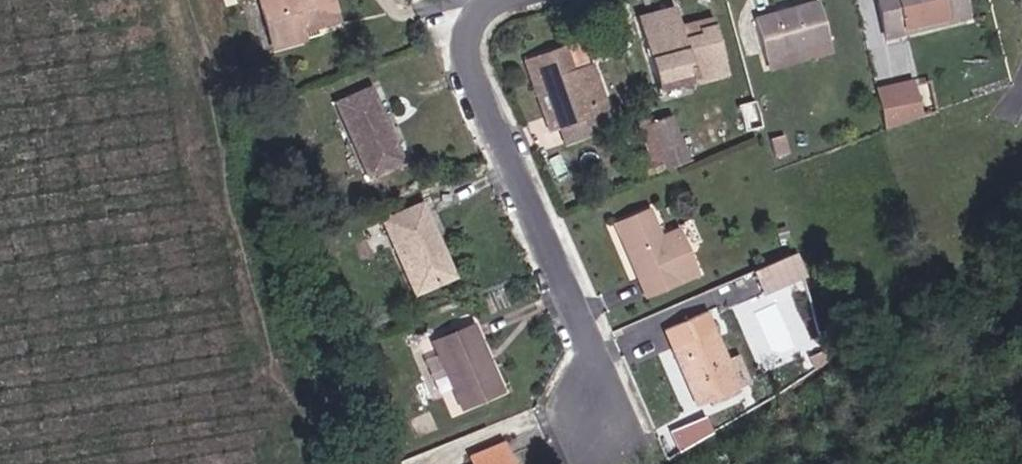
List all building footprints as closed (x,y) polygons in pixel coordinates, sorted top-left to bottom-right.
[(292,10),(325,0),(289,0),(292,10)] [(366,27),(356,0),(325,0),(292,10),(308,59),(331,52),(327,39),(354,30),(366,27)] [(976,26),(968,0),(895,0),(883,3),(896,49),(976,26)] [(768,77),(831,61),(818,20),(755,37),(768,77)] [(664,113),(732,92),(717,43),(708,46),(711,54),(689,61),(683,42),(677,24),(640,35),(664,113)] [(689,61),(711,54),(708,46),(717,43),(713,34),(683,42),(689,61)] [(582,49),(533,67),(559,141),(591,129),(593,137),(610,131),(582,49)] [(547,145),(559,141),(533,67),(521,71),(547,145)] [(894,133),(930,119),(921,87),(885,97),(894,133)] [(383,177),(420,160),(384,88),(348,105),(383,177)] [(676,125),(656,133),(675,179),(694,172),(676,125)] [(591,129),(559,141),(564,155),(596,145),(593,137),(591,129)] [(426,294),(464,274),(432,206),(394,224),(426,294)] [(654,289),(698,267),(679,228),(657,238),(646,215),(623,227),(654,289)] [(777,277),(773,264),(760,267),(763,281),(777,277)] [(707,288),(713,306),(761,288),(755,270),(707,288)] [(741,389),(727,360),(705,319),(674,334),(710,405),(741,389)] [(472,401),(513,382),(485,321),(443,339),(472,401)] [(754,384),(739,355),(727,360),(741,389),(754,384)] [(710,414),(669,425),(675,448),(716,437),(710,414)] [(487,460),(489,463),(525,463),(515,445),(487,460)]
